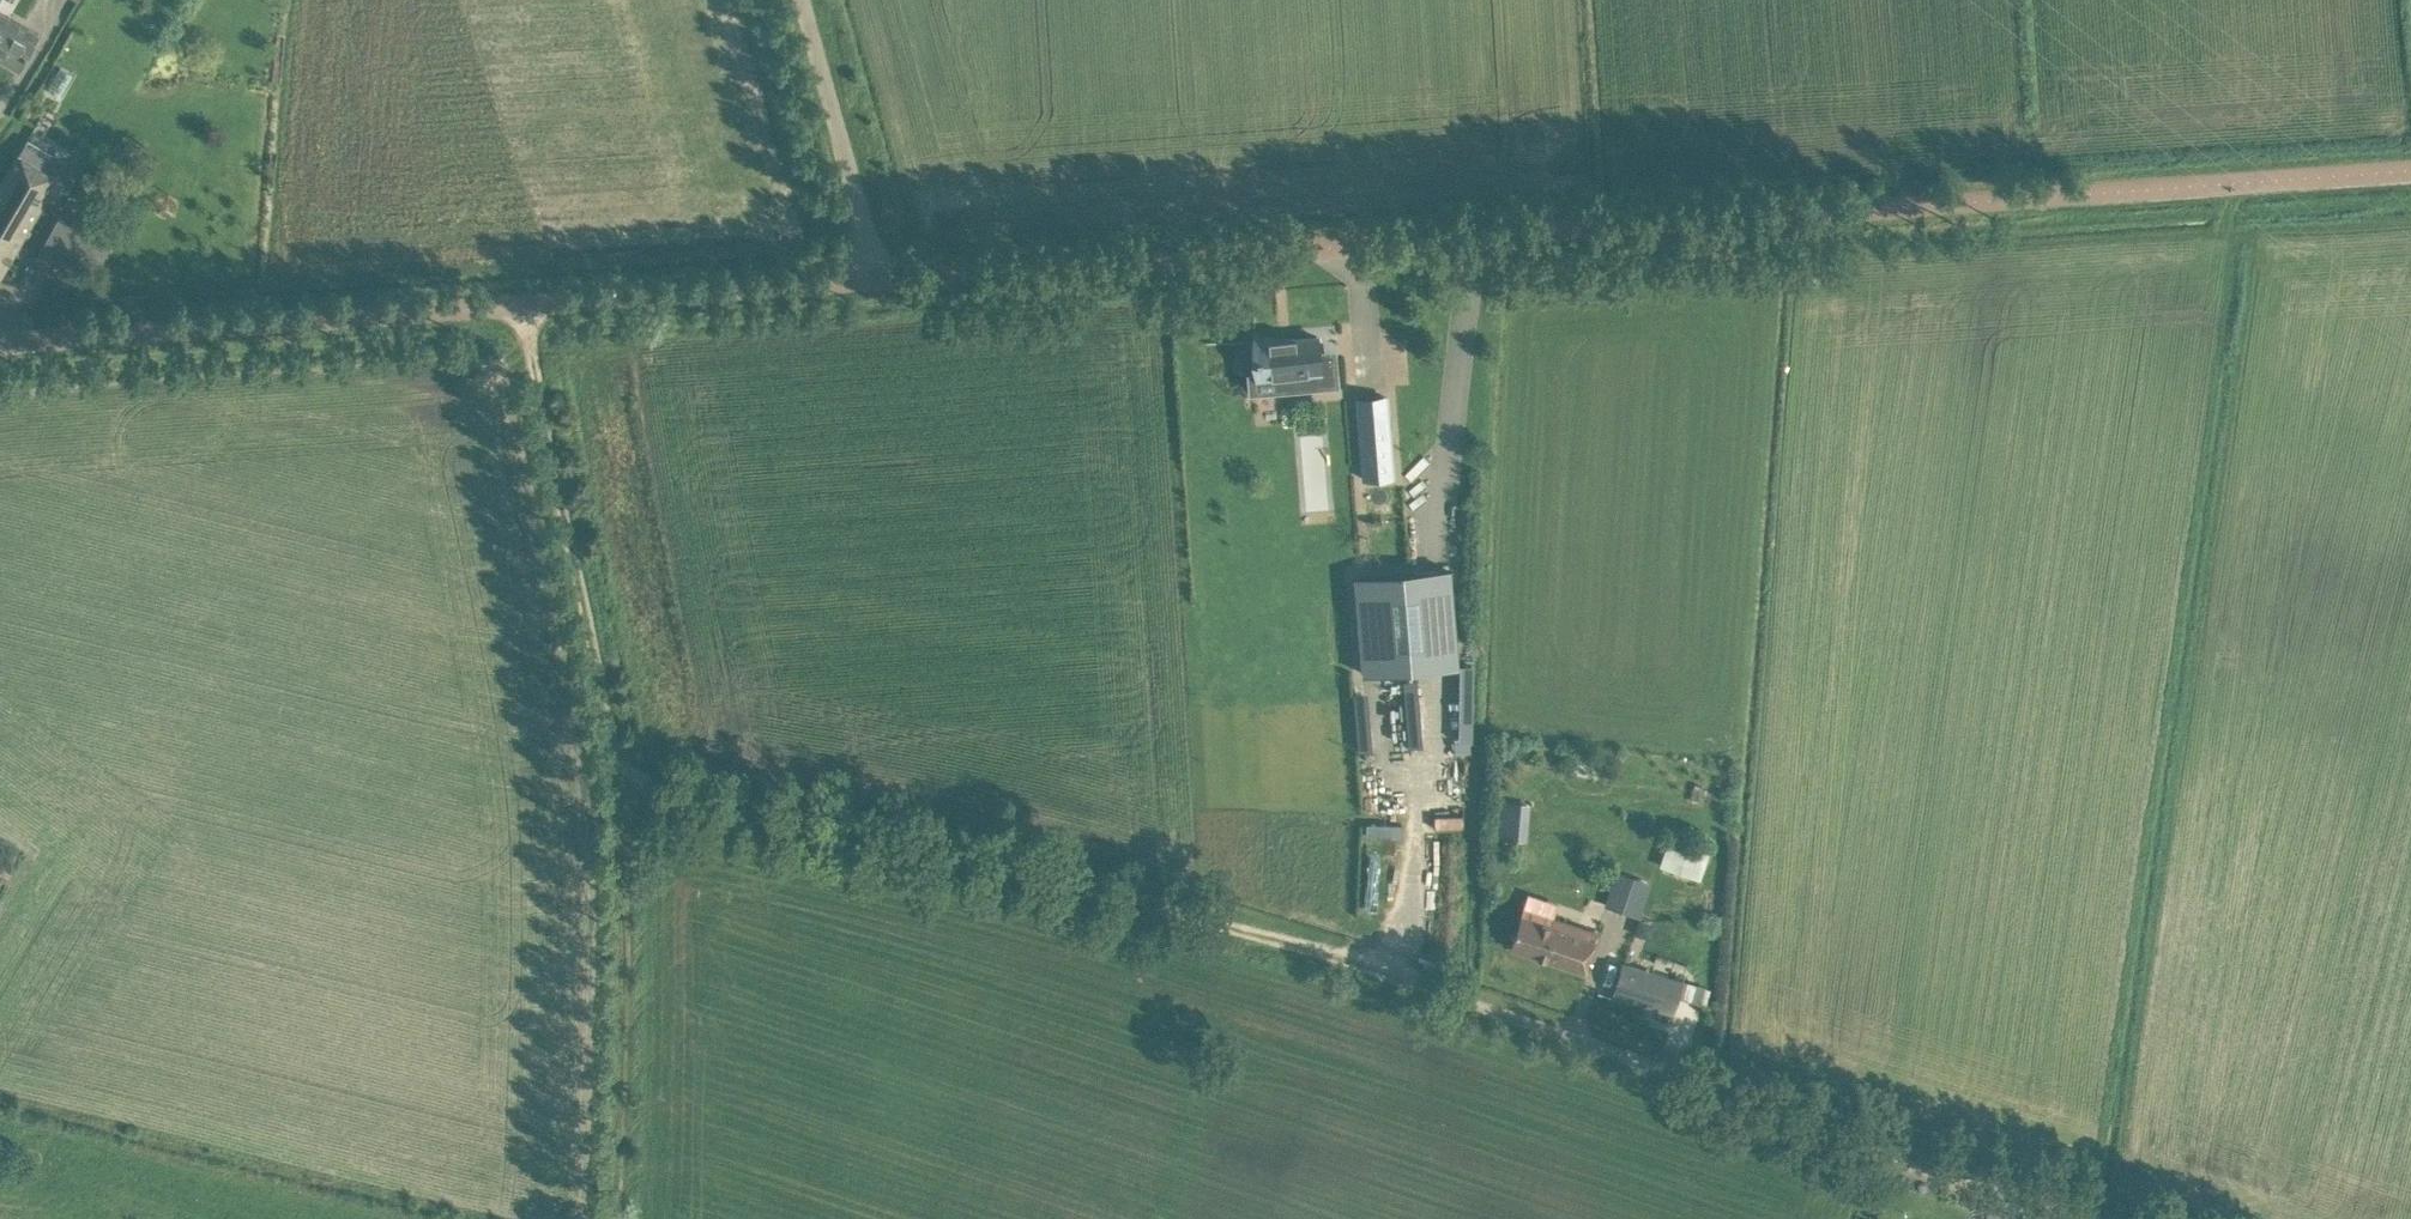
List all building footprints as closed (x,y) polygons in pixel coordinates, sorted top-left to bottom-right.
[(0,10),(0,59),(19,70),(40,34),(0,10)] [(0,185),(0,275),(1,276),(67,161),(52,153),(61,137),(36,123),(27,138),(0,185)] [(54,227),(36,258),(73,280),(83,263),(84,261),(72,254),(81,238),(80,237),(75,247),(51,233),(54,227)] [(1280,335),(1255,337),(1257,366),(1258,376),(1279,374),(1280,386),(1334,381),(1331,354),(1320,355),(1320,349),(1318,335),(1280,338),(1280,335)] [(1364,478),(1393,476),(1389,420),(1360,422),(1364,478)] [(1451,569),(1355,577),(1363,672),(1459,664),(1451,569)] [(1475,663),(1460,662),(1458,737),(1472,738),(1475,663)] [(1417,676),(1403,677),(1409,744),(1423,743),(1417,676)] [(1367,808),(1379,807),(1377,761),(1364,762),(1367,808)] [(1530,801),(1503,799),(1500,836),(1527,838),(1530,801)] [(1709,849),(1668,835),(1659,863),(1699,877),(1709,849)] [(1618,864),(1605,902),(1640,915),(1652,876),(1618,864)] [(1551,924),(1521,914),(1510,946),(1584,971),(1598,932),(1553,917),(1551,924)] [(1655,920),(1640,915),(1634,932),(1649,937),(1655,920)] [(1674,1012),(1683,981),(1615,960),(1599,1010),(1616,1015),(1622,996),(1674,1012)]
